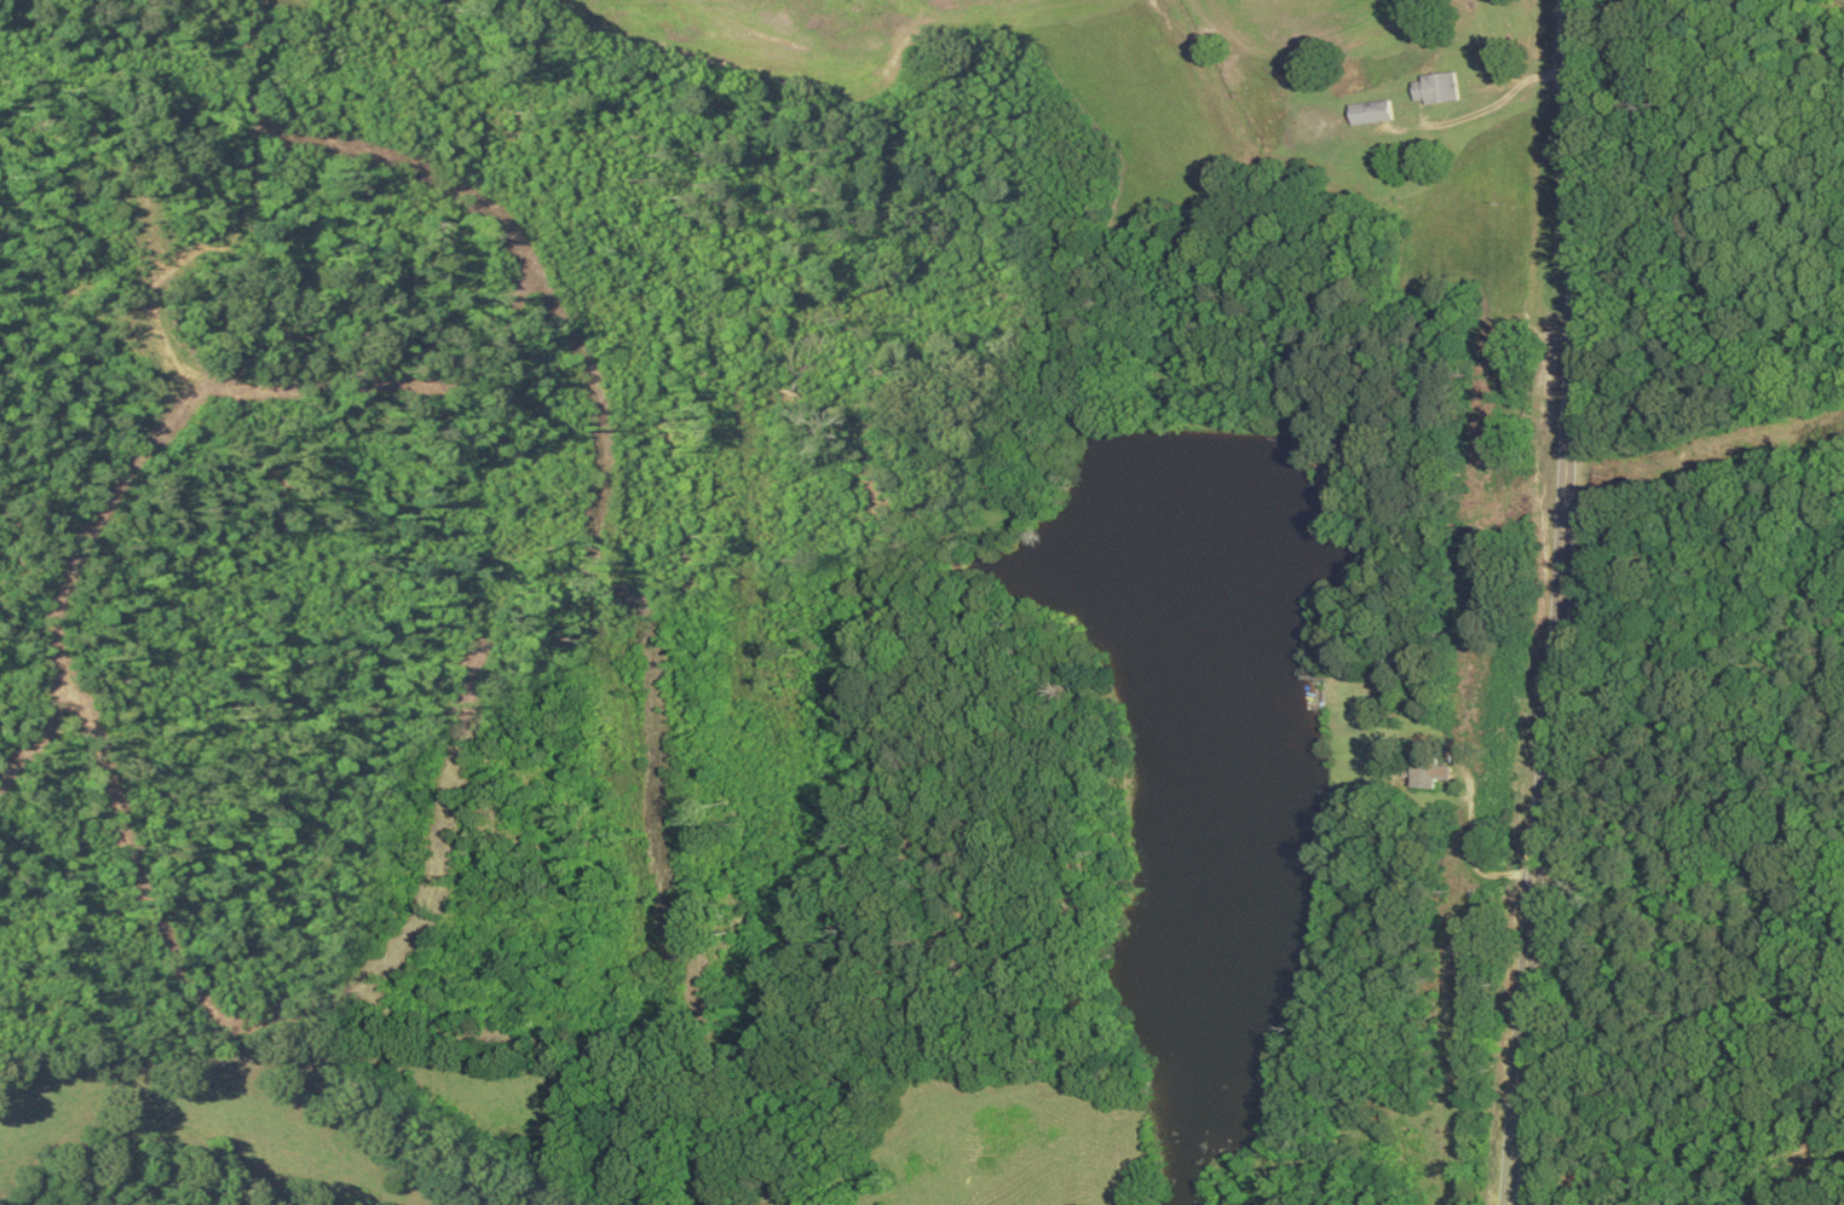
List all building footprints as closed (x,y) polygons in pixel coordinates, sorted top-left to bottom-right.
[(1416,74),(1419,102),(1462,97),(1459,70),(1416,74)] [(1353,101),(1355,121),(1395,119),(1394,99),(1353,101)] [(1441,741),(1418,741),(1417,787),(1441,788),(1441,741)]
